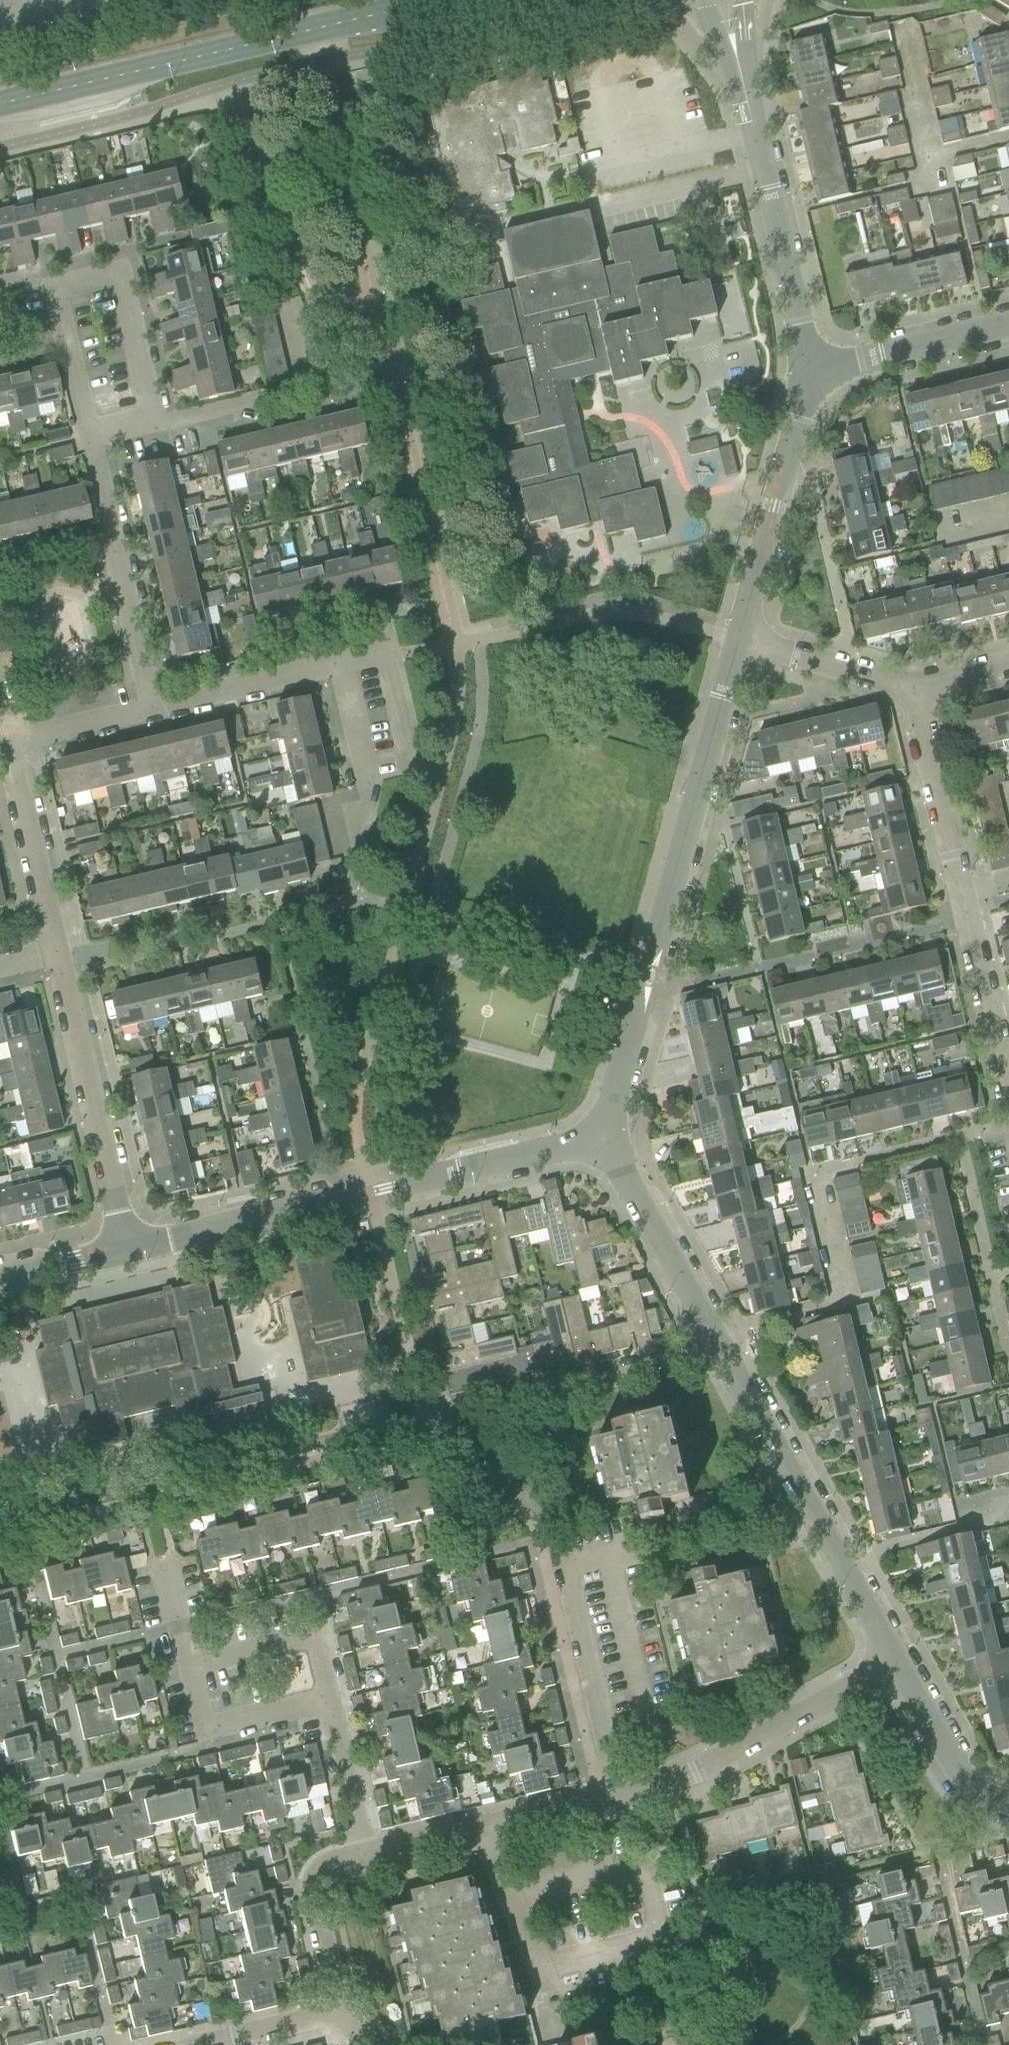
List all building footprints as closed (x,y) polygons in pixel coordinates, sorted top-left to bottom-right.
[(1008,10),(1008,0),(994,0),(1008,10)] [(981,1),(974,12),(999,28),(1006,17),(981,1)] [(887,22),(871,26),(869,26),(871,36),(889,31),(887,22)] [(981,65),(1008,58),(1008,34),(976,42),(981,65)] [(789,45),(795,68),(830,60),(824,37),(789,45)] [(895,58),(877,62),(879,71),(898,67),(896,58),(895,58)] [(987,87),(1008,82),(1008,58),(981,65),(987,87)] [(795,68),(800,90),(835,82),(830,60),(795,68)] [(521,153),(537,149),(556,145),(552,126),(557,125),(547,82),(542,83),(537,65),(502,74),(504,81),(477,87),(475,79),(463,82),(464,85),(458,87),(457,83),(445,86),(447,94),(426,99),(435,137),(427,139),(430,151),(433,150),(435,156),(431,157),(434,169),(442,167),(454,215),(475,210),(477,219),(489,216),(487,207),(493,206),(495,215),(507,212),(505,203),(516,201),(509,172),(500,174),(499,169),(503,163),(496,158),(496,157),(505,155),(500,136),(516,132),(521,153)] [(897,67),(880,71),(883,82),(899,77),(897,67)] [(835,82),(800,90),(801,96),(804,107),(805,112),(805,113),(840,105),(838,96),(835,82)] [(992,110),(1008,105),(1008,82),(987,87),(992,110)] [(948,87),(930,91),(932,100),(950,96),(948,87)] [(895,92),(877,96),(879,106),(898,101),(895,92)] [(950,96),(932,100),(934,109),(952,105),(950,96)] [(898,101),(879,106),(876,106),(879,119),(901,114),(898,101)] [(795,115),(801,138),(836,129),(830,107),(840,105),(795,115)] [(986,124),(988,134),(988,135),(997,132),(1008,130),(1008,105),(992,110),(995,122),(986,124)] [(937,123),(940,136),(958,132),(955,119),(937,123)] [(903,126),(885,130),(887,140),(906,136),(903,126)] [(801,138),(806,160),(841,152),(836,129),(801,138)] [(958,132),(940,136),(942,145),(960,141),(958,132)] [(906,136),(887,140),(889,149),(908,145),(906,136)] [(567,149),(556,152),(557,159),(568,156),(575,155),(580,153),(577,139),(565,142),(567,149)] [(105,140),(93,143),(97,157),(108,154),(105,140)] [(882,142),(851,149),(853,157),(883,150),(882,142)] [(806,160),(811,182),(846,174),(841,152),(806,160)] [(970,155),(953,159),(955,170),(973,166),(972,161),(985,157),(983,152),(970,155)] [(973,166),(955,170),(951,171),(954,183),(976,178),(973,166)] [(158,170),(151,172),(165,232),(175,230),(170,210),(185,206),(176,171),(159,176),(158,170)] [(145,179),(129,183),(137,218),(150,215),(155,235),(165,232),(151,172),(144,173),(145,179)] [(833,177),(811,182),(817,205),(851,196),(846,174),(833,177)] [(903,174),(885,178),(887,187),(887,188),(905,184),(903,174)] [(111,181),(104,183),(118,244),(129,241),(124,221),(137,218),(129,183),(113,187),(111,181)] [(99,190),(82,194),(90,229),(103,225),(108,246),(118,244),(104,183),(97,184),(99,190)] [(906,190),(896,192),(899,204),(909,201),(906,190)] [(64,192),(57,194),(72,254),(82,252),(77,232),(90,229),(82,194),(66,198),(64,192)] [(896,192),(879,196),(881,208),(899,204),(896,192)] [(975,192),(957,196),(959,205),(977,201),(975,192)] [(52,201),(35,205),(44,240),(57,237),(62,257),(72,254),(57,194),(50,195),(52,201)] [(951,194),(927,200),(928,203),(934,226),(934,228),(958,222),(953,202),(952,197),(951,194)] [(870,198),(852,202),(854,212),(872,208),(870,198)] [(18,202),(10,204),(25,265),(36,263),(31,243),(44,240),(35,205),(19,209),(18,202)] [(852,202),(834,207),(836,216),(854,212),(852,202)] [(10,204),(3,206),(4,212),(0,213),(0,250),(10,247),(15,268),(25,265),(10,204)] [(970,207),(961,210),(965,227),(974,225),(970,207)] [(600,514),(605,537),(633,531),(636,545),(666,538),(665,537),(666,537),(655,491),(654,490),(640,494),(635,470),(632,455),(589,466),(578,416),(570,383),(610,373),(613,387),(643,380),(640,366),(668,359),(665,345),(692,339),(689,324),(717,318),(709,284),(680,291),(672,254),(658,257),(651,229),(608,239),(615,268),(603,271),(589,213),(503,233),(516,290),(504,293),(497,264),(467,271),(474,300),(461,303),(468,332),(481,329),(488,357),(502,354),(505,366),(477,373),(484,402),(499,399),(505,427),(519,424),(525,451),(498,457),(505,487),(519,483),(521,493),(525,510),(529,526),(557,519),(560,533),(589,526),(587,517),(600,514)] [(443,217),(430,220),(433,233),(446,230),(443,217)] [(974,225),(965,227),(969,246),(979,243),(974,225)] [(203,227),(190,230),(193,243),(206,240),(203,227)] [(150,279),(149,279),(151,289),(153,289),(206,276),(208,276),(213,275),(208,251),(205,251),(187,255),(185,246),(165,250),(167,260),(170,274),(150,279)] [(958,251),(935,256),(943,292),(966,287),(958,251)] [(972,254),(976,272),(986,270),(981,252),(972,254)] [(935,256),(913,262),(921,297),(943,292),(935,256)] [(891,263),(889,263),(899,302),(921,297),(913,262),(892,267),(891,263)] [(889,263),(867,268),(875,303),(897,298),(898,303),(899,302),(889,263)] [(875,303),(867,268),(845,273),(853,309),(875,303)] [(986,270),(976,272),(980,290),(990,288),(986,270)] [(153,289),(151,289),(153,300),(155,299),(175,295),(178,307),(212,300),(218,298),(216,291),(211,292),(210,293),(206,276),(153,289)] [(161,325),(160,325),(162,336),(217,323),(212,300),(178,307),(181,320),(161,325)] [(251,318),(254,330),(276,324),(273,313),(251,318)] [(217,323),(162,336),(164,346),(166,346),(186,341),(189,354),(229,345),(227,337),(222,338),(221,339),(217,323)] [(254,330),(257,341),(279,336),(276,324),(254,330)] [(257,341),(259,352),(281,347),(279,336),(257,341)] [(172,371),(171,372),(173,382),(175,382),(228,369),(224,353),(226,352),(230,351),(229,345),(189,354),(192,367),(172,371)] [(259,352),(262,364),(284,359),(281,347),(259,352)] [(262,364),(265,375),(287,370),(284,359),(262,364)] [(51,366),(27,371),(36,406),(51,403),(53,409),(60,407),(59,401),(51,366)] [(175,382),(173,382),(175,392),(177,392),(197,387),(200,401),(235,393),(235,392),(240,391),(238,384),(233,385),(232,385),(228,369),(175,382)] [(287,370),(265,375),(267,387),(290,381),(287,370)] [(27,371),(3,377),(17,434),(24,432),(22,423),(19,410),(36,406),(27,371)] [(984,374),(975,376),(990,436),(997,435),(992,416),(1008,412),(1001,377),(986,380),(984,374)] [(1001,377),(1008,412),(1008,375),(1001,377)] [(968,384),(954,388),(962,423),(977,419),(982,438),(990,436),(975,376),(967,378),(968,384)] [(0,378),(0,414),(4,413),(7,427),(10,435),(17,434),(3,377),(0,378)] [(937,385),(929,387),(943,448),(951,446),(946,426),(962,423),(954,388),(939,391),(937,385)] [(920,389),(904,393),(906,399),(910,418),(914,434),(931,430),(936,449),(943,448),(929,387),(920,389)] [(51,403),(36,406),(39,419),(54,415),(53,409),(51,403)] [(22,423),(39,419),(36,406),(19,410),(22,423)] [(361,411),(337,417),(350,472),(357,471),(352,450),(369,446),(361,411)] [(337,417),(313,422),(322,457),(338,453),(343,474),(350,472),(337,417)] [(313,422),(290,427),(303,483),(310,482),(305,460),(322,457),(313,422)] [(853,461),(833,465),(838,490),(893,477),(914,472),(916,471),(914,460),(911,460),(891,465),(892,470),(891,470),(872,474),(868,457),(860,424),(845,428),(850,449),(853,461)] [(290,427),(267,433),(275,468),(291,464),(296,485),(303,483),(290,427)] [(42,434),(45,445),(69,440),(66,428),(42,434)] [(267,433),(243,438),(257,494),(264,493),(262,483),(278,479),(275,468),(267,433)] [(997,435),(990,436),(993,452),(998,451),(1000,451),(997,435)] [(990,436),(982,438),(986,454),(993,452),(990,436)] [(257,494),(243,438),(219,444),(227,479),(244,475),(249,496),(257,494)] [(691,457),(719,450),(719,449),(716,438),(688,445),(691,457)] [(46,451),(49,463),(73,457),(70,446),(46,451)] [(719,449),(719,450),(725,478),(738,475),(731,446),(719,449)] [(215,452),(203,454),(209,478),(221,476),(215,452)] [(134,470),(140,495),(175,487),(171,471),(177,469),(175,462),(169,463),(169,462),(134,470)] [(999,471),(1004,496),(1008,494),(1008,469),(999,471)] [(357,471),(350,472),(352,480),(359,478),(357,471)] [(999,471),(987,474),(993,498),(1004,496),(999,471)] [(987,474),(975,476),(981,501),(993,498),(987,474)] [(34,475),(27,476),(41,533),(64,527),(55,492),(39,496),(34,475)] [(25,500),(9,503),(17,538),(41,533),(27,476),(21,478),(20,478),(25,500)] [(975,476),(964,479),(969,504),(981,501),(975,476)] [(838,490),(844,513),(879,505),(875,489),(894,484),(893,477),(838,490)] [(964,479),(952,482),(958,506),(969,504),(964,479)] [(72,488),(55,492),(64,527),(88,522),(80,486),(79,486),(78,481),(71,482),(72,488)] [(952,482),(940,485),(946,509),(958,506),(952,482)] [(946,509),(940,485),(929,487),(934,512),(946,509)] [(140,495),(145,518),(201,505),(200,498),(178,502),(175,487),(140,495)] [(346,490),(342,496),(344,503),(357,500),(354,488),(346,490)] [(521,493),(507,496),(511,513),(525,510),(521,493)] [(9,503),(7,494),(0,495),(0,505),(9,503)] [(293,502),(283,505),(286,517),(296,515),(293,502)] [(17,538),(9,503),(0,505),(0,542),(17,538)] [(145,518),(151,541),(186,533),(199,530),(195,514),(203,512),(201,505),(145,518)] [(844,513),(850,537),(904,524),(902,516),(883,521),(879,505),(844,513)] [(227,510),(220,512),(223,524),(229,522),(227,510)] [(904,524),(850,537),(855,561),(890,552),(886,535),(905,531),(904,524)] [(371,531),(364,533),(377,590),(402,584),(393,549),(376,553),(371,531)] [(151,541),(156,565),(212,552),(211,545),(189,550),(186,533),(151,541)] [(362,556),(346,560),(354,595),(377,590),(364,533),(357,535),(362,556)] [(1004,537),(990,540),(991,548),(1005,545),(1004,537)] [(991,548),(990,540),(976,544),(977,551),(991,548)] [(325,542),(318,544),(331,601),(354,595),(346,560),(330,564),(325,542)] [(315,567),(299,571),(308,606),(331,601),(318,544),(310,546),(315,567)] [(941,547),(928,550),(929,555),(931,562),(944,559),(943,551),(942,552),(941,547)] [(957,548),(943,551),(944,559),(958,556),(957,548)] [(156,565),(161,588),(197,580),(193,564),(214,559),(212,552),(156,565)] [(278,553),(271,555),(284,612),(308,606),(299,571),(283,575),(278,553)] [(266,566),(249,570),(252,582),(255,598),(260,617),(284,612),(271,555),(264,557),(266,566)] [(907,575),(899,577),(912,631),(936,626),(927,591),(911,595),(907,575)] [(897,598),(880,602),(889,637),(912,631),(899,577),(892,579),(897,598)] [(981,577),(974,579),(984,620),(1008,614),(999,579),(983,583),(981,577)] [(999,579),(1008,614),(1008,577),(999,579)] [(968,586),(952,590),(961,625),(984,620),(974,579),(967,580),(968,586)] [(161,588),(167,611),(223,598),(222,591),(200,596),(197,580),(161,588)] [(926,585),(927,591),(936,626),(959,620),(960,626),(961,625),(952,590),(951,585),(935,589),(933,583),(926,585)] [(889,637),(880,602),(864,606),(860,586),(852,588),(857,608),(856,608),(864,643),(889,637)] [(167,611),(172,635),(207,627),(204,611),(225,606),(223,598),(167,611)] [(259,640),(259,639),(253,616),(242,619),(247,643),(259,640)] [(202,628),(172,635),(178,659),(190,656),(193,671),(224,665),(218,641),(214,625),(207,627),(202,628)] [(279,724),(274,725),(275,733),(316,723),(310,699),(299,702),(297,694),(285,697),(287,704),(275,707),(279,724)] [(985,704),(996,751),(1003,749),(1002,743),(1008,741),(1008,704),(995,708),(994,702),(985,704)] [(996,751),(985,704),(976,706),(977,712),(962,715),(970,750),(987,746),(989,752),(996,751)] [(876,707),(852,712),(860,748),(876,744),(878,750),(885,748),(883,742),(884,742),(876,707)] [(852,712),(828,718),(841,772),(848,771),(843,752),(860,748),(852,712)] [(228,718),(233,742),(245,740),(239,715),(228,718)] [(804,719),(805,724),(813,758),(829,755),(833,774),(841,772),(828,718),(819,720),(818,716),(804,719)] [(283,739),(286,755),(321,747),(316,723),(275,733),(274,725),(266,727),(269,742),(283,739)] [(223,724),(198,729),(212,786),(219,785),(217,776),(214,762),(231,758),(223,724)] [(805,724),(781,729),(789,764),(794,783),(801,782),(796,762),(813,758),(805,724)] [(198,729),(175,735),(183,770),(199,766),(205,788),(212,786),(198,729)] [(749,744),(742,770),(745,784),(769,778),(766,770),(779,767),(782,766),(789,764),(781,729),(757,735),(759,742),(749,744)] [(175,735),(152,740),(161,782),(185,777),(183,770),(175,735)] [(152,740),(128,746),(136,781),(153,777),(156,791),(158,798),(165,796),(152,740)] [(128,746),(105,752),(118,808),(125,806),(120,785),(136,781),(128,746)] [(290,771),(246,781),(247,788),(270,783),(327,770),(321,747),(286,755),(290,771)] [(81,757),(90,792),(106,789),(111,809),(118,808),(105,752),(81,757)] [(73,796),(90,792),(81,757),(46,766),(50,783),(61,780),(65,798),(66,798),(68,804),(75,802),(73,796)] [(234,772),(231,758),(214,762),(217,776),(234,772)] [(327,770),(270,783),(272,790),(293,785),(297,803),(332,794),(327,770)] [(866,777),(869,788),(893,782),(890,771),(866,776),(866,777)] [(969,782),(972,793),(996,788),(994,776),(969,782)] [(153,777),(136,781),(140,795),(156,791),(153,777)] [(861,779),(857,784),(859,791),(869,788),(866,777),(861,779)] [(844,786),(820,791),(822,799),(845,794),(844,786)] [(819,788),(805,791),(807,803),(822,799),(820,791),(819,788)] [(846,818),(842,819),(843,826),(848,825),(849,824),(903,812),(897,788),(877,792),(862,796),(866,813),(846,818)] [(996,788),(972,793),(975,805),(999,799),(996,788)] [(772,794),(752,799),(756,815),(799,805),(797,795),(773,800),(772,794)] [(999,799),(975,805),(977,816),(1002,810),(999,799)] [(834,803),(822,806),(825,819),(834,816),(836,813),(834,803)] [(190,804),(176,808),(178,816),(192,813),(190,804)] [(316,804),(293,810),(296,821),(319,816),(316,804)] [(176,808),(168,809),(170,818),(178,816),(176,808)] [(1002,810),(977,816),(980,827),(1004,822),(1002,810)] [(848,825),(843,826),(845,833),(850,832),(869,828),(873,843),(908,835),(903,812),(849,824),(848,825)] [(319,816),(296,821),(298,832),(322,827),(319,816)] [(741,824),(747,848),(802,836),(800,829),(781,833),(777,816),(741,824)] [(1004,822),(980,827),(983,839),(1007,833),(1004,822)] [(73,829),(75,841),(100,835),(97,824),(73,829)] [(813,826),(800,829),(802,836),(815,833),(813,826)] [(298,832),(297,833),(300,844),(324,839),(322,827),(298,832)] [(255,830),(248,832),(248,835),(249,836),(263,895),(276,892),(275,888),(286,885),(276,846),(274,837),(258,841),(255,830)] [(283,844),(276,846),(286,885),(308,880),(305,867),(303,856),(300,844),(297,833),(281,836),(283,844)] [(983,839),(985,850),(1008,844),(1008,841),(1007,833),(983,839)] [(245,859),(230,862),(238,896),(261,891),(262,896),(263,895),(249,836),(248,835),(241,837),(246,858),(245,859)] [(858,865),(859,872),(914,859),(908,835),(873,843),(877,860),(857,864),(858,865)] [(747,848),(753,872),(788,864),(784,848),(803,844),(802,836),(747,848)] [(207,838),(200,840),(215,902),(224,900),(222,894),(236,891),(238,897),(238,896),(230,862),(229,862),(228,856),(212,859),(207,838)] [(324,839),(300,844),(303,856),(327,850),(324,839)] [(197,863),(181,867),(190,902),(205,899),(206,904),(215,902),(200,840),(192,841),(197,863)] [(77,847),(80,858),(104,853),(101,841),(77,847)] [(985,850),(988,861),(1008,856),(1008,844),(985,850)] [(160,849),(153,851),(168,913),(177,911),(175,906),(190,902),(181,867),(165,870),(160,849)] [(303,856),(305,867),(330,861),(327,850),(303,856)] [(151,874),(135,878),(143,913),(158,910),(159,915),(168,913),(153,851),(146,852),(151,874)] [(988,861),(991,873),(1008,869),(1008,856),(988,861)] [(914,859),(859,872),(861,879),(873,876),(877,892),(884,890),(919,882),(914,859)] [(753,872),(758,895),(813,883),(811,876),(792,880),(788,864),(753,872)] [(858,865),(849,867),(850,874),(859,872),(858,865)] [(116,869),(101,873),(103,879),(110,878),(121,924),(130,922),(129,917),(143,913),(135,878),(118,881),(116,869)] [(110,878),(103,879),(104,885),(87,889),(96,924),(111,921),(112,926),(121,924),(110,878)] [(881,908),(868,911),(870,918),(890,913),(890,914),(925,906),(919,882),(884,890),(877,892),(881,908)] [(758,895),(764,919),(799,911),(795,894),(814,890),(813,883),(758,895)] [(799,911),(764,919),(769,943),(805,935),(804,934),(824,929),(822,922),(803,927),(799,911)] [(936,953),(912,958),(922,1000),(929,998),(928,992),(945,988),(945,987),(956,985),(956,984),(948,950),(936,953)] [(912,958),(889,964),(897,999),(913,995),(916,1008),(931,1005),(929,998),(922,1000),(912,958)] [(254,960),(229,966),(243,1023),(250,1021),(245,1000),(262,995),(254,960)] [(889,964),(865,969),(878,1024),(885,1022),(883,1012),(899,1008),(897,999),(889,964)] [(229,966),(206,972),(214,1007),(230,1003),(235,1024),(243,1023),(229,966)] [(206,972),(205,968),(191,971),(192,975),(183,977),(196,1034),(203,1032),(198,1011),(214,1007),(206,972)] [(865,969),(841,975),(850,1010),(866,1006),(871,1026),(878,1024),(865,969)] [(841,975),(818,981),(831,1035),(839,1033),(834,1014),(850,1010),(841,975)] [(183,977),(159,983),(168,1018),(184,1014),(189,1035),(196,1034),(183,977)] [(818,981),(794,986),(803,1021),(820,1017),(824,1037),(831,1035),(818,981)] [(146,1029),(139,1031),(140,1039),(155,1035),(152,1022),(168,1018),(159,983),(136,988),(146,1029)] [(681,1008),(687,1033),(742,1020),(740,1013),(720,1017),(716,1000),(724,999),(727,993),(725,985),(725,984),(678,995),(678,996),(695,993),(697,1004),(681,1008)] [(803,1021),(794,986),(770,992),(779,1027),(780,1027),(784,1046),(792,1044),(787,1025),(803,1021)] [(137,1025),(139,1031),(146,1029),(136,988),(112,994),(120,1029),(137,1025)] [(10,992),(0,994),(6,1018),(16,1015),(10,992)] [(5,1044),(40,1035),(34,1011),(16,1015),(6,1018),(0,1019),(0,1045),(5,1044)] [(770,1015),(760,1017),(762,1024),(771,1022),(770,1015)] [(952,1017),(927,1023),(930,1035),(954,1029),(966,1026),(963,1015),(952,1017)] [(742,1020),(687,1033),(693,1056),(728,1048),(741,1045),(738,1031),(754,1027),(752,1017),(742,1020)] [(45,1058),(40,1035),(5,1044),(9,1059),(0,1061),(0,1069),(45,1058)] [(932,1041),(934,1052),(958,1046),(956,1035),(932,1041)] [(235,1072),(237,1079),(293,1065),(287,1041),(268,1045),(252,1049),(256,1067),(235,1072)] [(693,1056),(698,1080),(753,1067),(751,1060),(751,1059),(731,1064),(728,1048),(693,1056)] [(127,1061),(130,1072),(155,1067),(152,1055),(127,1061)] [(760,1057),(751,1060),(753,1067),(762,1065),(760,1057)] [(0,1069),(0,1077),(12,1074),(16,1090),(51,1082),(45,1058),(0,1069)] [(781,1061),(771,1063),(775,1081),(785,1079),(781,1061)] [(814,1068),(816,1079),(817,1079),(818,1078),(832,1075),(829,1064),(814,1068)] [(260,1081),(264,1097),(267,1096),(299,1089),(293,1065),(237,1079),(239,1086),(260,1081)] [(947,1073),(945,1066),(915,1074),(918,1087),(926,1122),(950,1116),(940,1075),(947,1073)] [(690,1094),(693,1106),(728,1098),(728,1097),(739,1095),(735,1078),(754,1073),(753,1067),(698,1080),(700,1089),(693,1090),(690,1094)] [(798,1071),(800,1081),(815,1077),(813,1067),(798,1071)] [(132,1078),(138,1102),(194,1089),(192,1082),(171,1087),(167,1070),(132,1078)] [(897,1071),(890,1073),(903,1128),(926,1122),(918,1087),(902,1091),(897,1071)] [(888,1094),(871,1098),(879,1133),(903,1128),(890,1073),(883,1075),(888,1094)] [(949,1080),(947,1073),(940,1075),(950,1116),(985,1108),(977,1073),(949,1080)] [(0,1119),(56,1106),(51,1082),(16,1090),(20,1106),(0,1111),(0,1117),(0,1119)] [(850,1083),(842,1085),(845,1095),(855,1139),(879,1133),(871,1098),(855,1102),(850,1083)] [(220,1088),(225,1106),(232,1104),(227,1086),(220,1088)] [(138,1102),(144,1126),(178,1117),(175,1102),(196,1097),(194,1089),(138,1102)] [(247,1118),(248,1125),(304,1112),(299,1089),(267,1096),(264,1097),(268,1113),(247,1118)] [(788,1089),(779,1092),(783,1110),(792,1108),(788,1089)] [(693,1106),(698,1129),(754,1116),(752,1108),(742,1110),(739,1095),(728,1097),(728,1098),(693,1106)] [(845,1095),(822,1101),(833,1144),(855,1139),(845,1095)] [(822,1101),(798,1107),(808,1150),(833,1144),(822,1101)] [(56,1106),(0,1119),(2,1126),(23,1121),(27,1138),(62,1130),(56,1106)] [(738,1131),(754,1127),(756,1135),(796,1126),(792,1108),(783,1110),(780,1111),(773,1113),(773,1112),(754,1116),(698,1129),(699,1130),(694,1131),(696,1141),(701,1139),(704,1152),(741,1144),(738,1131)] [(271,1127),(275,1144),(310,1135),(304,1112),(248,1125),(250,1132),(271,1127)] [(144,1126),(149,1149),(205,1136),(203,1129),(182,1134),(178,1117),(144,1126)] [(310,1135),(275,1144),(279,1160),(273,1161),(275,1168),(281,1167),(281,1168),(316,1160),(310,1135)] [(149,1149),(155,1172),(189,1164),(186,1148),(207,1143),(205,1136),(149,1149)] [(27,1152),(28,1156),(52,1150),(49,1139),(25,1144),(27,1152)] [(792,1142),(784,1144),(787,1157),(803,1154),(799,1140),(792,1142)] [(741,1144),(704,1152),(709,1175),(745,1167),(741,1151),(745,1151),(750,1150),(748,1142),(745,1143),(741,1144)] [(240,1153),(236,1154),(237,1158),(244,1188),(255,1185),(259,1184),(251,1151),(240,1153)] [(27,1152),(19,1153),(24,1172),(31,1170),(28,1156),(27,1152)] [(803,1154),(787,1157),(790,1171),(798,1169),(806,1167),(803,1154)] [(218,1157),(224,1182),(235,1179),(230,1155),(218,1157)] [(905,1180),(895,1183),(900,1206),(946,1195),(941,1171),(940,1171),(936,1156),(908,1163),(911,1178),(905,1179),(905,1180)] [(189,1164),(155,1172),(160,1197),(195,1188),(201,1186),(199,1179),(204,1178),(200,1162),(190,1165),(189,1164)] [(745,1167),(709,1175),(714,1198),(715,1200),(772,1186),(772,1185),(770,1178),(770,1177),(770,1176),(753,1180),(754,1181),(754,1182),(748,1183),(745,1167)] [(24,1172),(9,1175),(12,1189),(13,1193),(20,1224),(44,1219),(34,1178),(41,1176),(40,1172),(39,1168),(31,1170),(24,1172)] [(41,1176),(34,1178),(44,1219),(68,1213),(63,1192),(60,1182),(59,1178),(59,1175),(57,1168),(40,1172),(41,1176)] [(71,1172),(59,1175),(59,1178),(60,1182),(63,1192),(75,1189),(71,1172)] [(833,1180),(836,1192),(861,1186),(858,1175),(833,1180)] [(541,1205),(522,1210),(527,1232),(528,1234),(547,1229),(556,1266),(574,1262),(563,1214),(558,1191),(555,1180),(544,1183),(548,1200),(540,1201),(541,1205)] [(772,1186),(715,1200),(720,1222),(731,1219),(755,1213),(753,1204),(752,1198),(757,1197),(758,1201),(774,1197),(772,1186)] [(792,1188),(791,1188),(795,1205),(798,1204),(805,1203),(805,1202),(801,1186),(792,1188)] [(836,1192),(839,1204),(864,1198),(861,1186),(836,1192)] [(20,1224),(12,1189),(0,1192),(0,1229),(20,1224)] [(895,1224),(897,1231),(952,1218),(946,1195),(900,1206),(911,1204),(915,1220),(895,1224)] [(839,1204),(841,1215),(866,1210),(864,1198),(839,1204)] [(491,1202),(480,1204),(485,1223),(484,1223),(492,1260),(493,1262),(494,1262),(498,1278),(498,1280),(499,1280),(517,1276),(508,1239),(528,1234),(527,1232),(522,1210),(503,1215),(502,1211),(494,1213),(491,1202)] [(805,1203),(798,1204),(801,1218),(809,1216),(806,1203),(805,1203)] [(480,1204),(409,1221),(412,1232),(418,1231),(420,1239),(424,1238),(429,1257),(453,1251),(448,1232),(483,1223),(484,1223),(485,1223),(480,1204)] [(841,1215),(844,1227),(869,1221),(866,1210),(841,1215)] [(574,1211),(563,1214),(574,1262),(581,1289),(600,1285),(591,1248),(611,1244),(605,1220),(585,1225),(584,1221),(576,1223),(574,1211)] [(755,1213),(731,1219),(737,1243),(737,1244),(787,1233),(786,1231),(785,1225),(770,1228),(766,1211),(755,1213)] [(918,1234),(922,1250),(957,1242),(952,1218),(897,1231),(899,1239),(918,1234)] [(869,1221),(844,1227),(847,1239),(872,1233),(869,1221)] [(787,1233),(737,1244),(742,1267),(777,1259),(774,1243),(779,1242),(780,1245),(789,1243),(787,1233)] [(806,1238),(809,1252),(817,1250),(814,1236),(806,1238)] [(906,1271),(908,1278),(963,1265),(957,1242),(922,1250),(926,1266),(906,1271)] [(849,1249),(852,1260),(877,1255),(875,1243),(849,1249)] [(349,1367),(351,1374),(373,1368),(345,1250),(295,1262),(304,1298),(288,1301),(308,1384),(327,1379),(325,1372),(349,1367)] [(817,1250),(809,1252),(813,1266),(820,1264),(817,1250)] [(432,1285),(425,1287),(427,1297),(498,1280),(498,1278),(494,1262),(493,1262),(458,1270),(457,1268),(453,1251),(429,1257),(434,1276),(430,1277),(432,1285)] [(852,1260),(855,1272),(880,1266),(877,1255),(852,1260)] [(742,1267),(748,1291),(789,1281),(787,1274),(781,1275),(777,1259),(742,1267)] [(930,1281),(933,1297),(968,1289),(963,1265),(908,1278),(910,1286),(930,1281)] [(855,1272),(858,1284),(883,1278),(880,1266),(855,1272)] [(610,1289),(617,1287),(633,1283),(630,1271),(607,1276),(610,1289)] [(883,1278),(858,1284),(860,1296),(885,1290),(883,1278)] [(789,1281),(748,1291),(754,1315),(789,1307),(785,1289),(791,1288),(791,1290),(802,1287),(802,1286),(800,1279),(789,1281)] [(498,1280),(427,1297),(430,1308),(437,1306),(439,1314),(442,1313),(447,1332),(471,1327),(466,1307),(503,1298),(499,1280),(498,1280)] [(626,1323),(608,1328),(614,1353),(633,1348),(634,1352),(642,1350),(643,1357),(654,1354),(655,1353),(650,1335),(661,1333),(656,1310),(644,1312),(640,1295),(653,1292),(646,1280),(637,1282),(633,1283),(618,1287),(626,1323)] [(123,1420),(174,1408),(186,1455),(270,1435),(262,1404),(263,1403),(261,1394),(260,1395),(258,1386),(230,1392),(224,1366),(235,1364),(222,1309),(213,1311),(207,1283),(171,1292),(172,1296),(164,1297),(163,1294),(81,1313),(82,1317),(74,1319),(73,1315),(38,1323),(45,1351),(36,1353),(50,1408),(58,1407),(64,1433),(85,1428),(86,1436),(82,1437),(86,1451),(128,1441),(123,1420)] [(817,1286),(820,1300),(828,1298),(825,1284),(817,1286)] [(918,1318),(919,1325),(974,1312),(968,1289),(933,1297),(937,1314),(918,1318)] [(579,1295),(561,1300),(578,1372),(589,1369),(588,1367),(587,1363),(592,1362),(595,1361),(594,1357),(614,1353),(608,1328),(588,1332),(587,1331),(579,1295)] [(552,1341),(521,1349),(522,1355),(527,1373),(557,1366),(558,1370),(561,1369),(566,1368),(567,1371),(568,1374),(578,1372),(561,1300),(543,1304),(551,1340),(552,1341)] [(852,1327),(872,1322),(868,1304),(802,1320),(804,1328),(794,1331),(797,1342),(817,1337),(820,1350),(855,1342),(852,1327)] [(941,1328),(944,1344),(979,1336),(974,1312),(919,1325),(921,1333),(941,1328)] [(449,1360),(443,1362),(446,1373),(457,1370),(468,1367),(478,1365),(489,1362),(500,1360),(511,1357),(522,1355),(521,1349),(516,1350),(513,1336),(475,1345),(471,1327),(447,1332),(452,1352),(448,1353),(449,1360)] [(929,1365),(930,1372),(985,1359),(979,1336),(944,1344),(948,1360),(929,1365)] [(803,1369),(805,1378),(861,1365),(881,1360),(879,1353),(859,1357),(855,1342),(820,1350),(824,1364),(803,1369)] [(522,1355),(511,1357),(517,1380),(528,1377),(527,1373),(522,1355)] [(901,1356),(892,1358),(896,1376),(905,1374),(901,1356)] [(517,1380),(511,1357),(500,1360),(506,1383),(517,1380)] [(985,1359),(930,1372),(932,1379),(952,1375),(956,1392),(991,1383),(985,1359)] [(495,1385),(506,1383),(500,1360),(489,1362),(495,1385)] [(484,1388),(495,1385),(489,1362),(478,1365),(484,1388)] [(473,1390),(484,1388),(478,1365),(468,1367),(473,1390)] [(861,1365),(805,1378),(808,1387),(828,1382),(831,1397),(862,1390),(867,1388),(863,1376),(863,1372),(861,1365)] [(462,1393),(473,1390),(468,1367),(457,1370),(462,1393)] [(451,1396),(462,1393),(457,1370),(446,1373),(451,1396)] [(862,1390),(831,1397),(837,1420),(883,1409),(881,1402),(878,1386),(867,1388),(862,1390)] [(837,1420),(843,1444),(888,1433),(888,1431),(883,1409),(837,1420)] [(915,1412),(913,1412),(916,1427),(925,1425),(932,1423),(929,1409),(915,1412)] [(711,1494),(690,1499),(669,1414),(612,1427),(615,1439),(594,1444),(608,1502),(635,1495),(642,1523),(662,1519),(664,1529),(676,1527),(678,1533),(718,1523),(711,1494)] [(932,1423),(925,1425),(928,1439),(936,1437),(932,1423)] [(974,1424),(987,1479),(1008,1474),(1008,1466),(1002,1438),(986,1442),(982,1423),(974,1424)] [(956,1455),(947,1457),(947,1459),(948,1465),(953,1484),(963,1482),(963,1485),(987,1479),(974,1424),(967,1426),(972,1445),(955,1449),(956,1455)] [(853,1442),(859,1465),(899,1455),(898,1447),(892,1449),(888,1433),(843,1444),(853,1442)] [(859,1465),(864,1488),(900,1480),(896,1464),(901,1462),(899,1455),(859,1465)] [(940,1456),(932,1458),(936,1471),(943,1469),(940,1456)] [(943,1469),(936,1471),(939,1486),(946,1484),(943,1469)] [(410,1492),(401,1494),(408,1525),(421,1522),(419,1514),(432,1511),(425,1480),(408,1484),(410,1492)] [(864,1488),(870,1512),(911,1502),(909,1495),(903,1496),(900,1480),(864,1488)] [(946,1484),(939,1486),(942,1497),(949,1495),(946,1484)] [(390,1489),(374,1492),(381,1523),(394,1520),(396,1528),(408,1525),(401,1494),(392,1497),(390,1489)] [(359,1504),(350,1506),(358,1537),(370,1534),(369,1526),(381,1523),(374,1492),(357,1496),(359,1504)] [(339,1500),(323,1504),(330,1535),(343,1532),(345,1540),(358,1537),(350,1506),(341,1508),(339,1500)] [(911,1502),(870,1512),(875,1536),(911,1527),(907,1510),(912,1509),(911,1502)] [(308,1516),(300,1518),(307,1549),(320,1546),(318,1538),(330,1535),(323,1504),(306,1508),(308,1516)] [(288,1513),(272,1516),(280,1547),(292,1544),(294,1552),(307,1549),(300,1518),(290,1520),(288,1513)] [(257,1528),(249,1530),(256,1561),(269,1558),(267,1550),(280,1547),(272,1516),(255,1520),(257,1528)] [(237,1524),(222,1528),(229,1559),(242,1556),(243,1564),(256,1561),(249,1530),(239,1532),(237,1524)] [(229,1559),(222,1528),(205,1532),(207,1540),(198,1542),(205,1573),(218,1570),(216,1562),(229,1559)] [(939,1554),(942,1567),(977,1559),(974,1542),(980,1541),(978,1533),(917,1547),(919,1559),(939,1554)] [(426,1562),(443,1558),(441,1547),(424,1551),(426,1562)] [(528,1570),(524,1553),(512,1555),(517,1572),(528,1570)] [(110,1554),(94,1558),(101,1589),(113,1586),(115,1594),(129,1591),(124,1571),(122,1560),(112,1562),(110,1554)] [(389,1559),(392,1570),(409,1566),(406,1555),(389,1559)] [(948,1590),(1003,1577),(1004,1577),(1002,1569),(989,1572),(985,1557),(977,1559),(942,1567),(946,1581),(938,1583),(937,1583),(925,1585),(927,1594),(948,1589),(948,1590)] [(79,1570),(70,1572),(78,1603),(90,1600),(89,1592),(101,1589),(94,1558),(77,1562),(79,1570)] [(392,1570),(389,1559),(373,1563),(375,1574),(392,1570)] [(40,1563),(41,1563),(40,1560),(23,1564),(25,1575),(42,1571),(40,1563)] [(490,1585),(484,1562),(460,1568),(463,1579),(452,1582),(457,1605),(468,1602),(480,1599),(478,1587),(490,1585)] [(59,1566),(42,1570),(42,1571),(45,1582),(50,1602),(63,1598),(65,1606),(78,1603),(70,1572),(61,1574),(59,1566)] [(341,1582),(358,1578),(355,1567),(339,1571),(341,1582)] [(672,1623),(677,1622),(684,1650),(688,1649),(695,1678),(700,1677),(703,1688),(759,1674),(757,1663),(779,1657),(772,1631),(783,1629),(781,1620),(765,1624),(760,1605),(772,1602),(770,1594),(754,1597),(749,1577),(760,1575),(758,1567),(742,1571),(743,1575),(718,1581),(715,1569),(692,1575),(679,1578),(682,1590),(660,1595),(663,1607),(668,1606),(672,1623)] [(341,1582),(339,1571),(322,1575),(325,1586),(341,1582)] [(533,1592),(529,1575),(518,1577),(522,1594),(533,1592)] [(948,1590),(953,1614),(988,1606),(984,1589),(1004,1585),(1003,1577),(948,1590)] [(288,1583),(290,1594),(307,1590),(305,1579),(288,1583)] [(422,1579),(410,1581),(415,1601),(427,1599),(422,1579)] [(506,1604),(501,1582),(490,1585),(478,1587),(480,1599),(468,1602),(474,1624),(485,1621),(497,1619),(494,1607),(506,1604)] [(290,1594),(288,1583),(271,1587),(274,1598),(290,1594)] [(385,1609),(379,1587),(339,1596),(342,1609),(347,1608),(352,1630),(363,1627),(375,1624),(372,1612),(385,1609)] [(26,1622),(24,1610),(19,1611),(14,1590),(3,1593),(0,1593),(0,1628),(26,1622)] [(239,1606),(256,1602),(253,1591),(237,1595),(239,1606)] [(239,1606),(237,1595),(220,1599),(223,1610),(239,1606)] [(494,1607),(497,1619),(485,1621),(490,1643),(530,1634),(527,1622),(523,1623),(517,1601),(506,1604),(494,1607)] [(959,1637),(1008,1626),(1008,1618),(992,1622),(988,1606),(953,1614),(959,1637)] [(368,1648),(380,1646),(391,1643),(389,1632),(401,1629),(396,1607),(385,1609),(372,1612),(375,1624),(363,1627),(368,1648)] [(431,1611),(437,1633),(450,1629),(445,1608),(431,1611)] [(4,1650),(7,1662),(19,1659),(30,1656),(25,1635),(29,1634),(26,1622),(0,1628),(0,1651),(4,1650)] [(110,1626),(112,1636),(129,1633),(126,1622),(110,1626)] [(93,1630),(95,1640),(112,1636),(110,1626),(93,1630)] [(380,1646),(385,1667),(409,1662),(406,1652),(418,1649),(412,1626),(401,1629),(389,1632),(391,1643),(380,1646)] [(964,1661),(1008,1650),(999,1652),(996,1636),(1008,1633),(1008,1626),(959,1637),(964,1661)] [(450,1629),(437,1633),(442,1654),(456,1651),(450,1629)] [(78,1645),(76,1634),(58,1638),(61,1649),(78,1645)] [(490,1643),(495,1664),(507,1661),(510,1674),(522,1671),(533,1668),(528,1647),(533,1645),(530,1634),(490,1643)] [(340,1655),(351,1653),(347,1636),(336,1638),(340,1655)] [(0,1686),(12,1683),(24,1681),(19,1659),(7,1662),(4,1650),(0,1651),(0,1684),(0,1686)] [(970,1684),(1008,1675),(1008,1650),(964,1661),(970,1684)] [(103,1653),(86,1657),(88,1668),(105,1664),(103,1653)] [(42,1677),(53,1674),(49,1657),(38,1660),(42,1677)] [(345,1677),(356,1674),(352,1657),(342,1660),(345,1677)] [(67,1673),(83,1669),(81,1658),(64,1662),(67,1673)] [(134,1705),(155,1700),(146,1660),(133,1663),(134,1668),(113,1673),(115,1685),(118,1696),(131,1693),(134,1705)] [(484,1667),(489,1689),(501,1686),(504,1698),(516,1695),(527,1692),(522,1671),(510,1674),(507,1661),(495,1664),(484,1667)] [(385,1667),(375,1670),(380,1691),(402,1686),(405,1698),(417,1695),(428,1693),(423,1670),(411,1672),(409,1662),(385,1667)] [(555,1685),(551,1668),(540,1671),(544,1688),(555,1685)] [(345,1677),(349,1693),(360,1690),(356,1674),(345,1677)] [(986,1705),(1008,1700),(1008,1675),(970,1684),(970,1685),(981,1683),(986,1705)] [(42,1700),(53,1697),(49,1681),(38,1683),(42,1700)] [(17,1705),(12,1683),(0,1686),(0,1684),(0,1709),(17,1705)] [(94,1690),(96,1700),(99,1713),(111,1710),(114,1722),(136,1716),(134,1705),(131,1693),(118,1696),(115,1685),(94,1690)] [(378,1691),(384,1713),(396,1710),(398,1723),(411,1720),(422,1717),(417,1695),(405,1698),(402,1686),(380,1691),(378,1691)] [(495,1712),(497,1722),(521,1717),(516,1695),(504,1698),(501,1686),(489,1689),(478,1691),(484,1715),(495,1712)] [(549,1709),(560,1707),(556,1690),(545,1693),(549,1709)] [(354,1715),(365,1712),(361,1695),(351,1698),(354,1715)] [(57,1713),(53,1697),(42,1700),(46,1716),(57,1713)] [(96,1700),(75,1706),(74,1706),(82,1741),(117,1733),(114,1722),(111,1710),(99,1713),(96,1700)] [(992,1729),(1008,1725),(1008,1700),(986,1705),(992,1729)] [(1,1745),(14,1741),(11,1729),(22,1726),(17,1705),(0,1709),(0,1745),(1,1745)] [(564,1723),(560,1707),(549,1709),(553,1726),(564,1723)] [(373,1739),(376,1750),(416,1741),(411,1720),(398,1723),(396,1710),(384,1713),(372,1716),(378,1738),(373,1739)] [(67,1734),(63,1717),(52,1720),(56,1737),(67,1734)] [(494,1758),(505,1756),(517,1753),(514,1741),(526,1738),(521,1717),(497,1722),(500,1733),(488,1736),(494,1758)] [(1,1745),(6,1766),(17,1764),(30,1760),(27,1747),(39,1745),(34,1723),(22,1726),(11,1729),(14,1741),(1,1745)] [(992,1729),(998,1753),(1002,1752),(1006,1770),(1008,1770),(1008,1725),(992,1729)] [(569,1745),(565,1728),(554,1731),(558,1748),(569,1745)] [(510,1778),(521,1775),(533,1772),(531,1760),(542,1757),(537,1736),(526,1738),(514,1741),(517,1753),(505,1756),(510,1778)] [(272,1741),(255,1744),(258,1755),(274,1751),(272,1741)] [(388,1783),(399,1780),(411,1777),(409,1765),(421,1763),(416,1741),(376,1750),(378,1762),(383,1761),(388,1783)] [(17,1764),(23,1785),(23,1786),(63,1776),(60,1763),(55,1764),(50,1742),(39,1745),(27,1747),(30,1760),(17,1764)] [(303,1753),(281,1758),(284,1769),(287,1781),(299,1778),(302,1790),(304,1801),(326,1796),(324,1785),(314,1744),(302,1747),(301,1747),(303,1753)] [(234,1750),(236,1760),(253,1756),(250,1746),(234,1750)] [(236,1760),(234,1750),(217,1753),(220,1764),(236,1760)] [(817,1773),(822,1794),(865,1784),(862,1775),(858,1776),(852,1753),(810,1763),(813,1774),(817,1773)] [(212,1755),(195,1758),(198,1769),(215,1765),(212,1755)] [(521,1775),(526,1796),(566,1787),(564,1775),(559,1776),(553,1755),(542,1757),(531,1760),(533,1772),(521,1775)] [(805,1759),(791,1762),(794,1776),(808,1773),(805,1759)] [(404,1802),(416,1799),(428,1797),(425,1785),(437,1782),(432,1760),(421,1763),(409,1765),(411,1777),(399,1780),(404,1802)] [(262,1774),(265,1786),(267,1798),(280,1795),(283,1806),(304,1801),(302,1790),(299,1778),(287,1781),(284,1769),(262,1774)] [(119,1777),(102,1781),(104,1792),(121,1788),(119,1777)] [(172,1778),(160,1781),(170,1821),(191,1816),(188,1804),(200,1801),(197,1790),(195,1778),(173,1783),(172,1778)] [(416,1799),(421,1820),(421,1821),(445,1816),(443,1805),(454,1802),(449,1779),(437,1782),(425,1785),(428,1797),(416,1799)] [(128,1794),(131,1805),(134,1817),(146,1814),(148,1826),(170,1821),(160,1781),(149,1784),(150,1789),(128,1794)] [(219,1784),(197,1790),(200,1801),(188,1804),(191,1816),(193,1827),(216,1822),(213,1810),(224,1808),(222,1796),(219,1784)] [(829,1803),(834,1824),(877,1814),(875,1805),(870,1806),(865,1784),(822,1794),(825,1804),(829,1803)] [(265,1786),(243,1791),(249,1814),(260,1812),(262,1823),(285,1818),(283,1806),(280,1795),(267,1798),(265,1786)] [(779,1793),(757,1798),(767,1840),(777,1838),(776,1833),(798,1828),(788,1786),(778,1788),(779,1793)] [(82,1791),(84,1802),(101,1798),(98,1787),(82,1791)] [(377,1809),(387,1806),(383,1789),(373,1792),(377,1809)] [(62,1802),(59,1791),(42,1795),(45,1806),(62,1802)] [(84,1802),(82,1791),(65,1795),(68,1806),(84,1802)] [(243,1791),(222,1796),(224,1808),(213,1810),(216,1822),(218,1833),(241,1828),(239,1817),(249,1814),(243,1791)] [(814,1796),(800,1799),(802,1810),(816,1806),(814,1796)] [(749,1805),(726,1810),(736,1852),(739,1852),(747,1850),(746,1845),(767,1840),(757,1798),(748,1800),(749,1805)] [(109,1811),(111,1822),(114,1833),(126,1831),(129,1843),(151,1837),(148,1826),(146,1814),(134,1817),(131,1805),(109,1811)] [(318,1810),(307,1812),(313,1835),(323,1832),(318,1810)] [(736,1852),(726,1810),(717,1812),(718,1817),(695,1823),(705,1864),(716,1862),(715,1857),(736,1852)] [(378,1813),(382,1830),(393,1828),(389,1811),(378,1813)] [(16,1858),(38,1853),(35,1840),(47,1837),(44,1826),(42,1814),(20,1819),(19,1814),(6,1817),(16,1858)] [(877,1814),(834,1824),(837,1835),(842,1834),(847,1855),(889,1845),(887,1835),(882,1836),(877,1814)] [(40,1863),(62,1858),(59,1846),(71,1843),(69,1832),(66,1821),(44,1826),(47,1837),(35,1840),(38,1853),(40,1863)] [(111,1822),(90,1827),(96,1850),(106,1848),(109,1859),(132,1854),(129,1843),(126,1831),(114,1833),(111,1822)] [(834,1824),(806,1831),(809,1841),(837,1835),(834,1824)] [(59,1846),(62,1858),(65,1870),(88,1864),(85,1853),(96,1850),(90,1827),(69,1832),(71,1843),(59,1846)] [(282,1861),(278,1844),(267,1846),(271,1863),(282,1861)] [(1002,1846),(986,1850),(988,1861),(1005,1857),(1002,1846)] [(211,1895),(223,1892),(235,1890),(232,1878),(244,1875),(239,1853),(203,1861),(211,1895)] [(969,1854),(946,1859),(950,1875),(959,1915),(982,1910),(979,1898),(991,1895),(988,1884),(985,1872),(974,1875),(969,1853),(969,1854)] [(751,1857),(740,1859),(744,1875),(755,1873),(751,1857)] [(287,1882),(283,1865),(272,1868),(276,1885),(287,1882)] [(170,1869),(175,1891),(184,1889),(179,1867),(170,1869)] [(878,1878),(883,1900),(895,1897),(898,1910),(910,1907),(921,1904),(915,1882),(921,1881),(918,1869),(878,1878)] [(228,1914),(239,1911),(251,1909),(248,1897),(261,1894),(255,1872),(244,1875),(232,1878),(235,1890),(223,1892),(228,1914)] [(741,1872),(733,1874),(735,1883),(743,1881),(741,1872)] [(107,1920),(118,1918),(130,1915),(127,1903),(139,1900),(134,1878),(93,1887),(96,1900),(102,1899),(107,1920)] [(1007,1916),(1004,1904),(1008,1903),(1008,1879),(988,1884),(991,1895),(979,1898),(982,1910),(985,1921),(1007,1916)] [(525,2017),(526,2017),(521,1999),(517,2000),(510,1972),(505,1973),(498,1945),(494,1946),(487,1918),(482,1919),(475,1891),(470,1892),(468,1881),(411,1894),(413,1906),(392,1911),(398,1937),(387,1940),(389,1949),(405,1945),(410,1964),(399,1967),(401,1976),(417,1972),(421,1991),(410,1994),(412,2003),(428,1999),(433,2018),(422,2021),(424,2029),(440,2026),(444,2044),(460,2044),(477,2041),(478,2044),(531,2044),(525,2017)] [(836,1890),(821,1893),(824,1908),(839,1905),(836,1890)] [(239,1911),(244,1933),(284,1924),(282,1912),(277,1913),(271,1892),(261,1894),(248,1897),(251,1909),(239,1911)] [(123,1939),(134,1937),(146,1934),(143,1922),(155,1919),(150,1897),(139,1900),(127,1903),(130,1915),(118,1918),(123,1939)] [(871,1903),(876,1925),(889,1922),(891,1934),(904,1931),(915,1928),(910,1907),(898,1910),(895,1897),(883,1900),(871,1903)] [(947,1921),(943,1904),(932,1906),(936,1923),(947,1921)] [(134,1937),(139,1958),(163,1953),(160,1942),(172,1939),(166,1916),(155,1919),(143,1922),(146,1934),(134,1937)] [(209,1919),(195,1922),(196,1929),(210,1926),(209,1919)] [(882,1948),(884,1958),(909,1953),(904,1931),(891,1934),(889,1922),(876,1925),(865,1927),(871,1950),(882,1948)] [(244,1933),(249,1954),(261,1951),(264,1964),(276,1961),(287,1958),(282,1937),(287,1936),(284,1924),(244,1933)] [(941,1945),(952,1942),(948,1926),(937,1928),(941,1945)] [(95,1946),(106,1944),(102,1927),(91,1929),(95,1946)] [(952,1942),(941,1945),(945,1961),(956,1958),(952,1942)] [(988,1943),(968,1948),(971,1962),(991,1957),(988,1943)] [(100,1967),(111,1965),(107,1948),(96,1951),(100,1967)] [(62,1985),(74,1982),(76,1990),(91,1987),(83,1956),(73,1958),(71,1950),(55,1954),(62,1985)] [(238,1957),(243,1979),(255,1976),(258,1988),(270,1986),(281,1983),(276,1961),(264,1964),(261,1951),(249,1954),(238,1957)] [(139,1958),(144,1979),(156,1977),(159,1988),(171,1986),(182,1983),(176,1960),(165,1963),(163,1953),(139,1958)] [(881,1995),(893,1992),(905,1989),(902,1977),(914,1974),(909,1953),(884,1958),(887,1969),(876,1972),(881,1995)] [(41,1965),(31,1967),(39,1998),(51,1995),(49,1988),(62,1985),(55,1954),(39,1957),(41,1965)] [(298,1979),(309,1976),(305,1959),(294,1962),(298,1979)] [(21,1962),(4,1966),(12,1997),(24,1994),(26,2001),(39,1998),(31,1967),(22,1970),(21,1962)] [(961,1980),(957,1963),(946,1966),(950,1983),(961,1980)] [(100,1967),(104,1984),(115,1981),(111,1965),(100,1967)] [(12,1997),(4,1966),(0,1967),(0,2000),(12,1997)] [(898,2014),(909,2011),(921,2008),(918,1996),(930,1993),(925,1971),(914,1974),(902,1977),(905,1989),(893,1992),(898,2014)] [(275,2007),(270,1986),(258,1988),(255,1976),(243,1979),(231,1982),(237,2005),(248,2002),(251,2013),(275,2007)] [(133,1982),(138,2003),(150,2001),(153,2013),(165,2010),(176,2008),(171,1986),(159,1988),(156,1977),(144,1979),(133,1982)] [(1008,2014),(1008,2006),(1004,1982),(987,1986),(989,1994),(979,1997),(986,2027),(1000,2024),(998,2016),(1008,2014)] [(293,2003),(304,2000),(300,1984),(288,1986),(293,2003)] [(109,2006),(120,2003),(116,1986),(105,1989),(109,2006)] [(909,2011),(914,2032),(954,2023),(952,2011),(947,2012),(941,1990),(930,1993),(918,1996),(921,2008),(909,2011)] [(170,2032),(165,2010),(153,2013),(150,2001),(138,2003),(127,2006),(132,2028),(127,2029),(130,2042),(170,2032)] [(88,2020),(72,2023),(74,2034),(91,2030),(100,2028),(98,2017),(88,2020)] [(74,2034),(72,2023),(55,2027),(58,2038),(74,2034)] [(917,2044),(954,2044),(952,2036),(957,2035),(954,2023),(914,2032),(917,2044)] [(23,2044),(29,2044),(40,2042),(38,2032),(21,2035),(23,2044)] [(6,2044),(23,2044),(21,2035),(4,2039),(6,2044)] [(988,2038),(990,2044),(1000,2044),(998,2036),(988,2038)]
